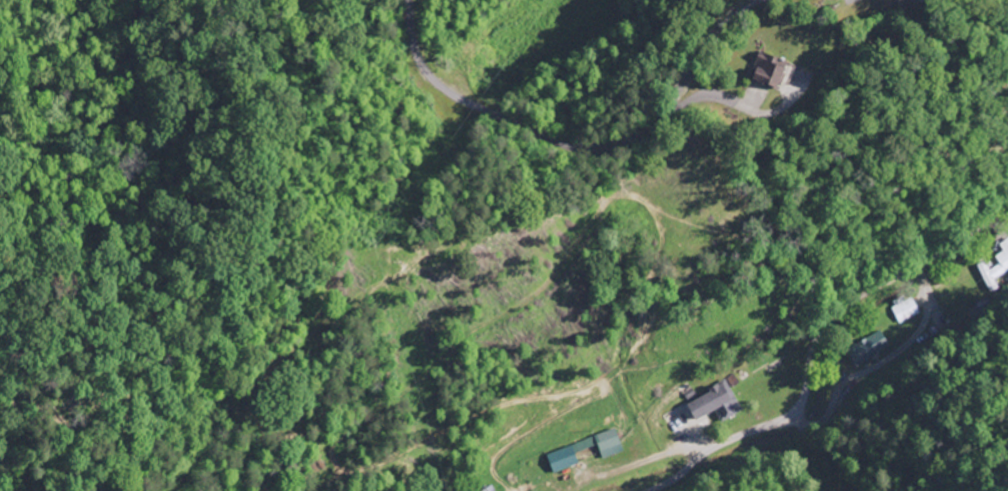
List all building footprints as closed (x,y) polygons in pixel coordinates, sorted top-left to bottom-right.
[(756,80),(786,87),(793,60),(763,52),(756,80)] [(914,299),(906,303),(904,298),(892,304),(901,324),(921,315),(914,299)] [(847,351),(856,368),(891,348),(882,332),(847,351)] [(745,411),(727,382),(701,398),(697,392),(686,399),(700,422),(716,412),(724,424),(745,411)] [(548,455),(555,475),(581,466),(577,454),(599,447),(603,461),(625,453),(617,431),(548,455)]
